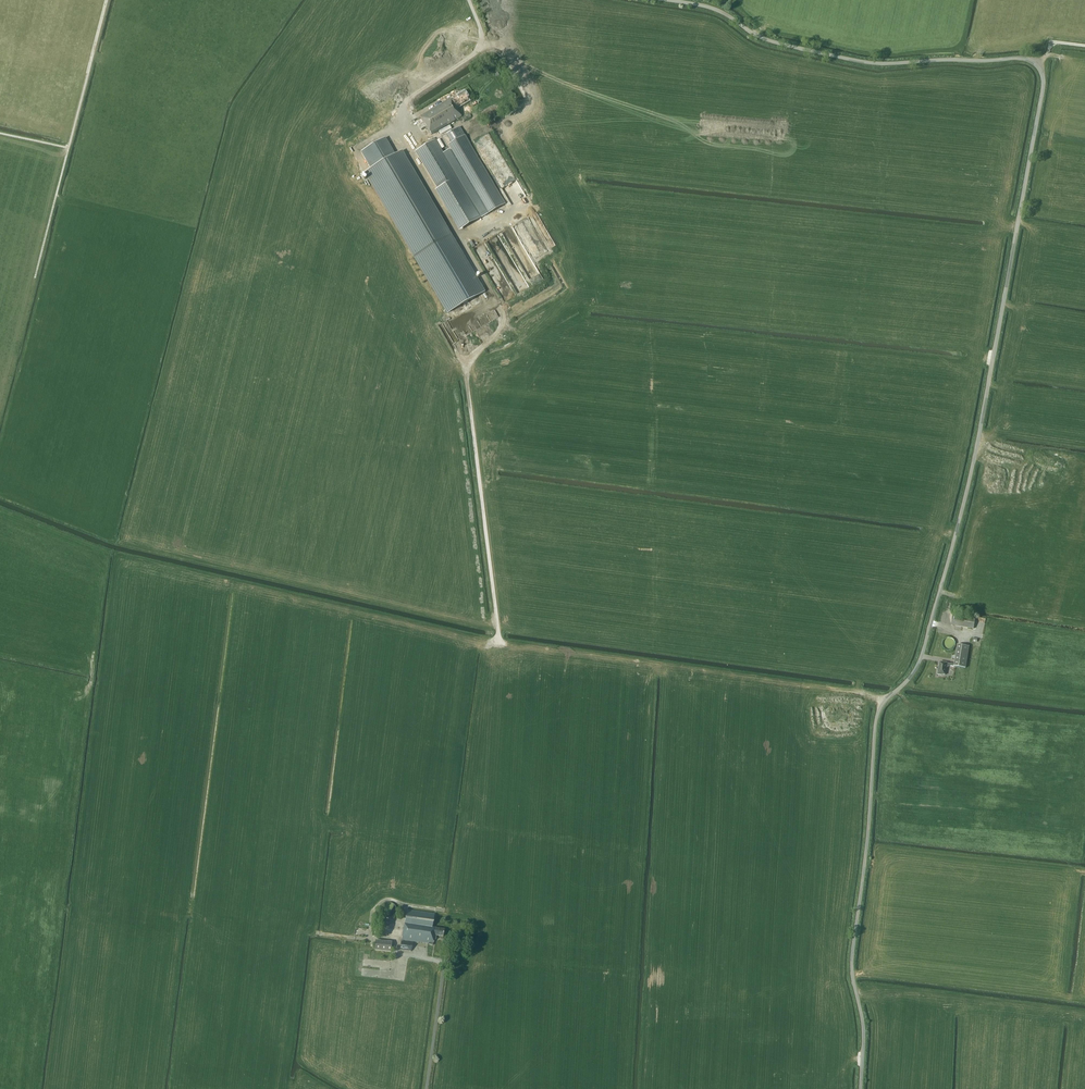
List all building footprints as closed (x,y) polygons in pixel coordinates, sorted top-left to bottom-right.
[(420,117),(431,136),(461,117),(456,108),(469,101),(464,93),(457,97),(457,96),(453,98),(453,99),(452,100),(451,99),(420,117)] [(492,212),(504,204),(458,128),(446,135),(492,212)] [(371,169),(365,172),(448,314),(484,293),(401,151),(395,155),(385,138),(361,152),(371,169)] [(416,152),(437,189),(435,191),(459,231),(481,218),(457,177),(456,178),(436,145),(434,141),(416,152)] [(975,618),(952,614),(950,625),(973,629),(975,618)] [(968,647),(956,645),(953,665),(939,662),(937,670),(936,675),(941,676),(941,675),(944,676),(945,667),(947,668),(948,666),(964,669),(968,647)] [(436,939),(437,936),(443,937),(444,929),(433,928),(432,927),(434,914),(407,910),(399,949),(411,951),(413,942),(402,941),(402,940),(433,944),(434,939),(436,939)] [(391,951),(392,942),(375,940),(374,950),(391,951)]
